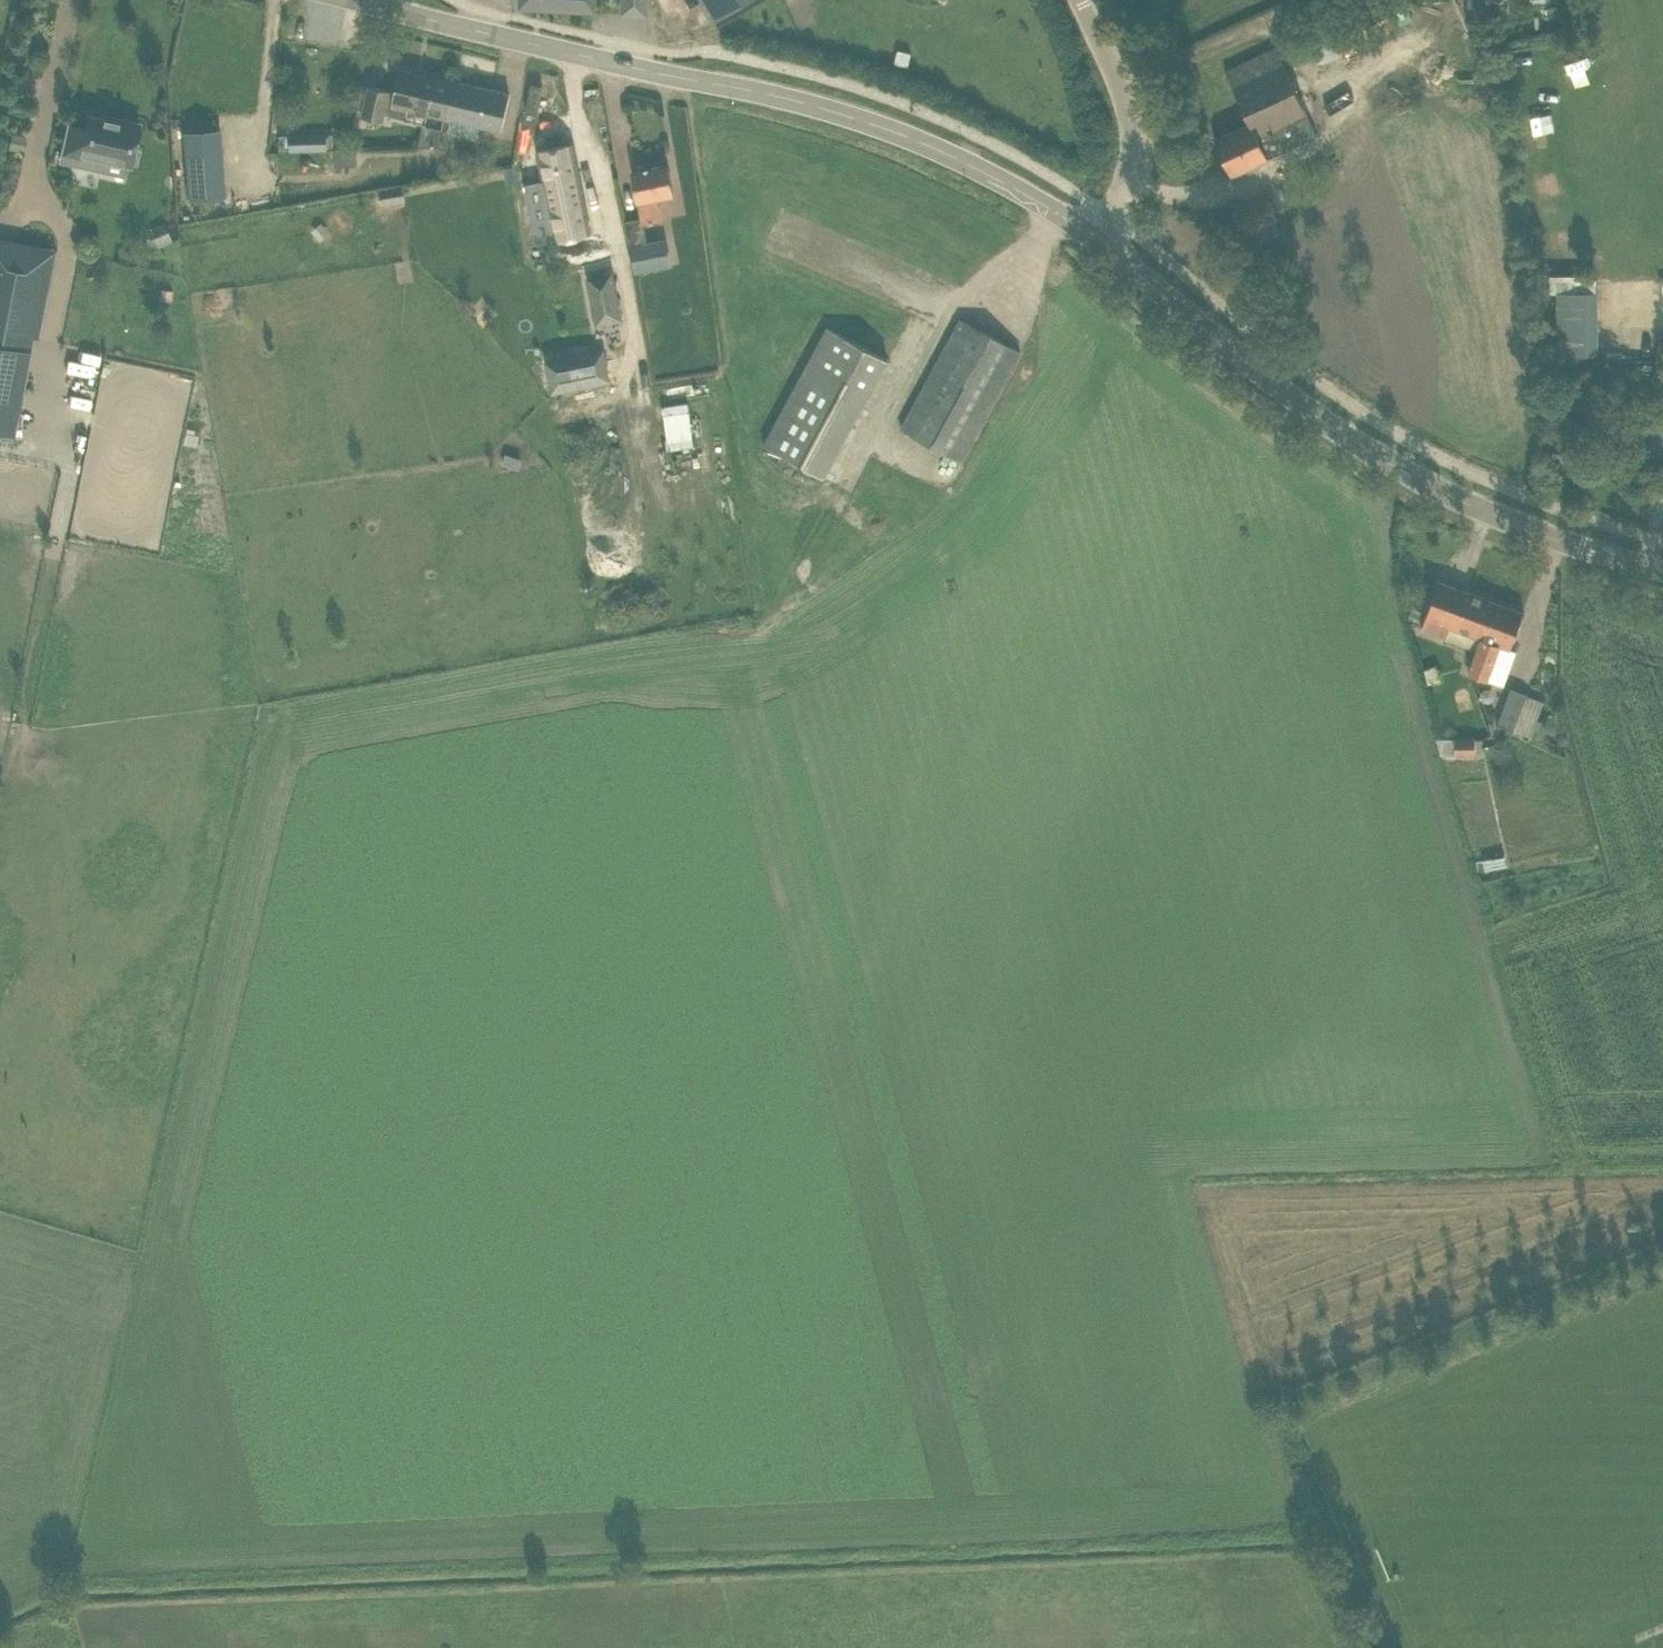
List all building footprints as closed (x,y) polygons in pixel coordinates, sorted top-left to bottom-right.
[(521,6),(593,10),(594,0),(522,0),(521,6)] [(714,20),(748,0),(702,0),(714,20)] [(1214,139),(1232,175),(1317,135),(1280,59),(1282,58),(1276,47),(1226,71),(1250,122),(1214,139)] [(369,85),(362,115),(383,120),(385,113),(406,118),(409,108),(409,107),(457,119),(481,124),(482,122),(504,127),(512,95),(454,82),(455,81),(401,68),(395,92),(391,91),(391,90),(369,85)] [(139,149),(133,148),(139,122),(116,117),(115,121),(87,114),(84,127),(68,124),(61,153),(77,157),(75,164),(99,170),(102,159),(129,165),(130,162),(135,164),(139,149)] [(219,129),(183,132),(188,198),(224,195),(219,129)] [(8,147),(17,149),(21,134),(12,131),(8,147)] [(278,133),(279,146),(289,146),(290,148),(326,146),(326,132),(278,133)] [(543,180),(524,184),(536,243),(555,240),(555,241),(590,234),(586,213),(580,181),(572,143),(537,150),(543,180)] [(294,154),(294,172),(341,172),(341,153),(294,154)] [(643,223),(661,219),(657,199),(674,195),(672,185),(667,163),(633,170),(642,217),(624,220),(634,273),(670,266),(666,238),(646,241),(643,223)] [(1233,211),(1244,235),(1277,219),(1266,196),(1233,211)] [(13,436),(30,350),(24,349),(27,335),(32,336),(48,257),(9,249),(6,267),(0,266),(0,433),(13,436)] [(1553,273),(1554,353),(1599,352),(1597,272),(1553,273)] [(611,273),(587,278),(596,323),(621,318),(611,273)] [(162,289),(160,299),(170,300),(172,291),(162,289)] [(901,427),(961,460),(1020,351),(960,318),(901,427)] [(608,321),(591,327),(595,339),(612,333),(608,321)] [(763,442),(824,476),(888,358),(827,325),(763,442)] [(602,347),(545,358),(552,391),(609,379),(602,347)] [(1613,471),(1612,476),(1616,480),(1621,481),(1625,477),(1626,472),(1622,468),(1617,467),(1613,471)] [(1439,581),(1431,602),(1421,628),(1476,649),(1467,671),(1487,679),(1500,645),(1510,649),(1523,612),(1524,613),(1524,612),(1438,580),(1438,581),(1439,581)] [(1412,605),(1408,615),(1416,619),(1421,609),(1412,605)] [(1510,687),(1496,724),(1513,730),(1526,694),(1527,693),(1510,687)] [(1454,754),(1474,754),(1475,736),(1455,736),(1454,754)]
